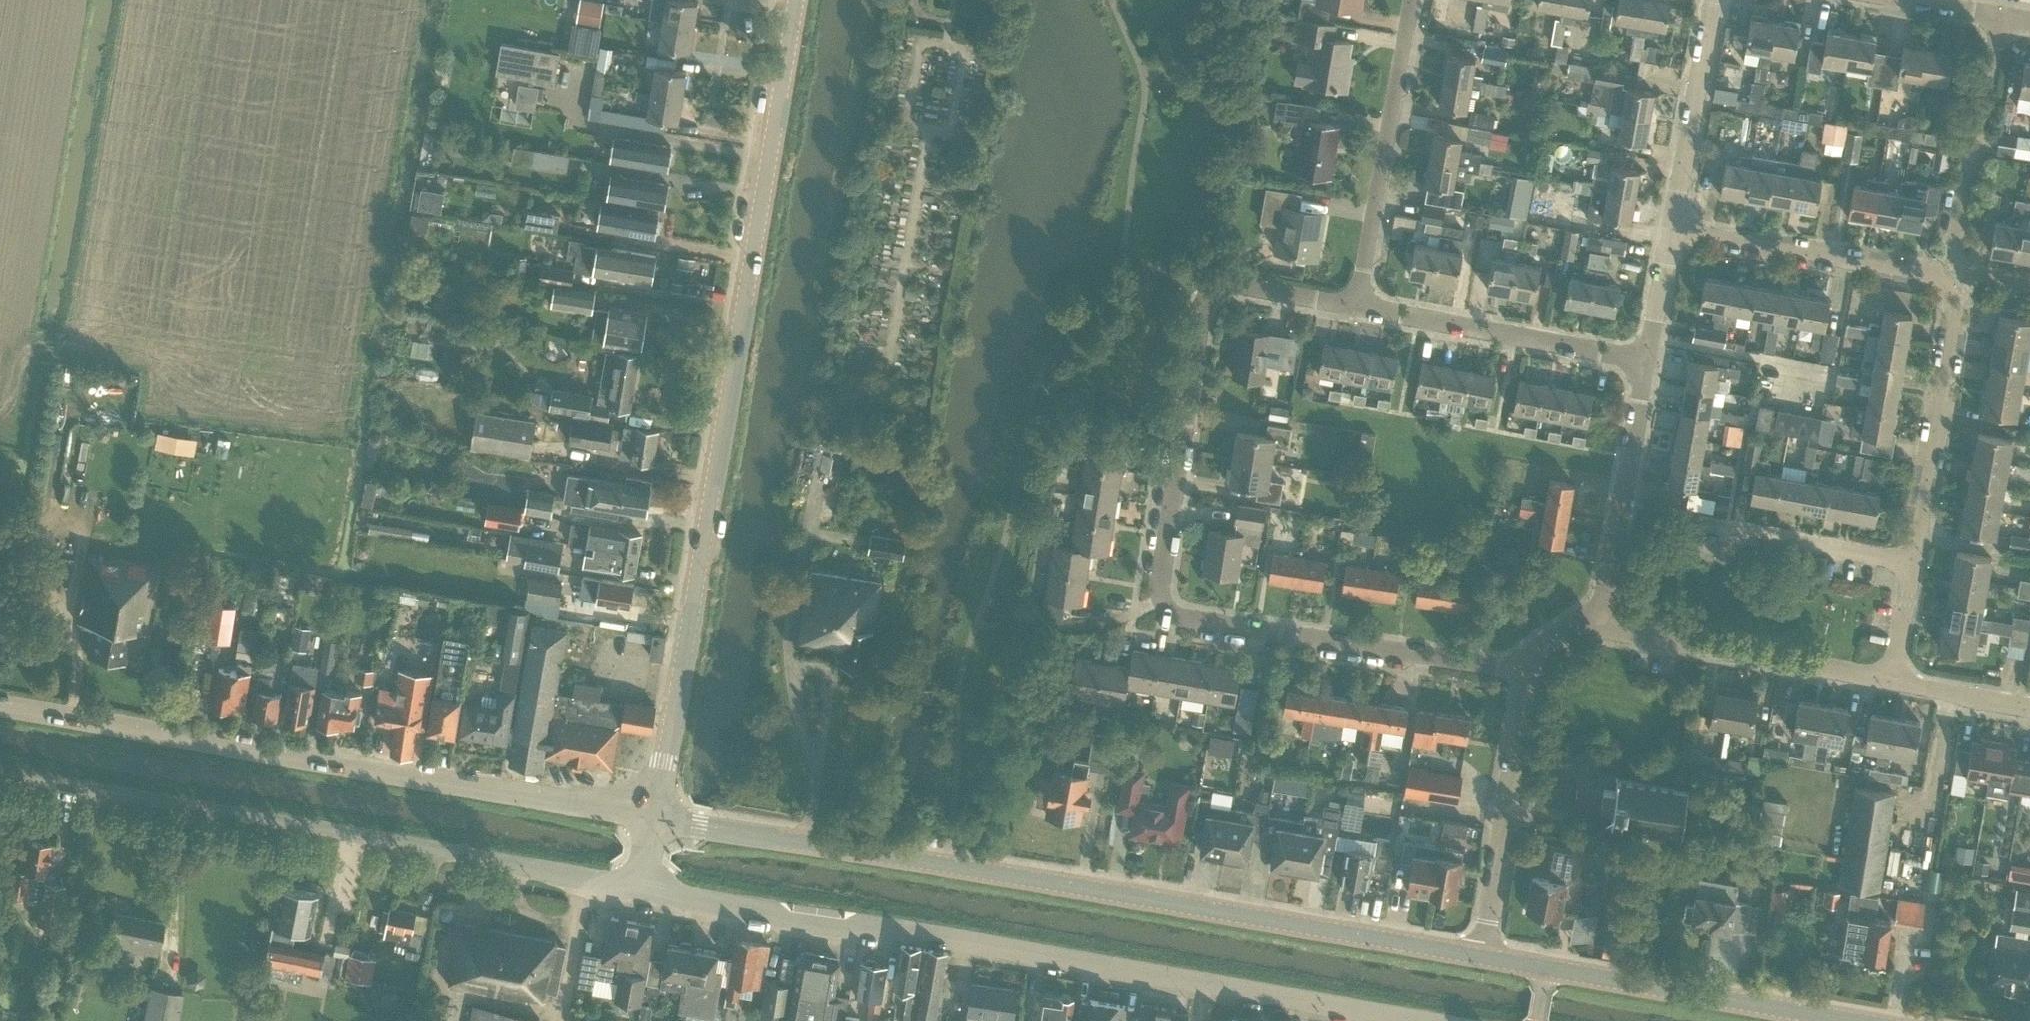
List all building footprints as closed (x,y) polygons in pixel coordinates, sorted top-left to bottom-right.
[(579,22),(600,26),(605,1),(602,0),(583,0),(579,22)] [(619,2),(610,0),(608,0),(606,12),(617,13),(619,2)] [(691,0),(654,0),(651,19),(652,19),(695,26),(699,1),(691,0)] [(1364,0),(1319,0),(1318,2),(1306,0),(1303,0),(1300,14),(1330,19),(1332,5),(1363,10),(1364,0)] [(1483,6),(1489,7),(1496,8),(1497,0),(1485,0),(1483,6)] [(1538,5),(1553,8),(1552,17),(1557,18),(1562,19),(1565,0),(1539,0),(1538,5)] [(1562,19),(1568,20),(1572,21),(1574,12),(1589,15),(1592,0),(1565,0),(1562,19)] [(1617,19),(1629,21),(1630,22),(1628,32),(1634,33),(1640,34),(1642,24),(1646,0),(1620,0),(1617,19)] [(1640,34),(1645,35),(1653,36),(1654,26),(1667,28),(1672,1),(1669,0),(1646,0),(1642,24),(1640,34)] [(1478,5),(1476,17),(1487,19),(1489,7),(1483,6),(1478,5)] [(615,25),(617,13),(606,12),(604,23),(603,26),(599,46),(615,49),(619,26),(615,25)] [(1605,13),(1602,26),(1610,27),(1613,14),(1605,13)] [(1769,66),(1772,52),(1777,21),(1768,20),(1768,17),(1753,14),(1747,48),(1761,50),(1759,65),(1769,66)] [(1474,29),(1474,30),(1479,30),(1485,31),(1487,19),(1476,17),(1474,29)] [(1297,81),(1312,84),(1348,90),(1352,69),(1347,68),(1352,41),(1330,37),(1333,23),(1300,18),(1297,38),(1316,41),(1312,63),(1300,61),(1297,81)] [(1557,18),(1555,30),(1566,32),(1568,20),(1562,19),(1557,18)] [(652,19),(650,30),(661,32),(659,45),(661,46),(678,48),(691,51),(695,26),(652,19)] [(1796,56),(1801,23),(1786,20),(1785,22),(1777,21),(1772,52),(1796,56)] [(599,46),(603,26),(600,26),(579,22),(577,21),(572,48),(598,52),(599,46)] [(1847,65),(1852,34),(1844,33),(1844,30),(1828,27),(1826,43),(1812,40),(1807,70),(1821,72),(1823,61),(1847,65)] [(1555,30),(1552,42),(1563,44),(1566,32),(1555,30)] [(1634,33),(1632,45),(1643,47),(1645,35),(1640,34),(1634,33)] [(1889,54),(1875,51),(1877,36),(1862,33),(1862,36),(1852,34),(1847,65),(1870,69),(1868,83),(1884,86),(1889,54)] [(1515,38),(1505,36),(1504,44),(1513,45),(1515,38)] [(1924,78),(1929,48),(1921,46),(1921,43),(1906,41),(1903,56),(1889,54),(1884,86),(1899,88),(1901,74),(1912,76),(1910,88),(1920,90),(1923,78),(1924,78)] [(561,52),(503,42),(498,73),(535,79),(535,81),(555,84),(561,52)] [(1632,45),(1630,57),(1631,57),(1636,58),(1641,59),(1643,47),(1632,45)] [(1485,46),(1482,60),(1506,65),(1509,51),(1485,46)] [(1924,78),(1948,82),(1954,49),(1939,46),(1938,49),(1929,48),(1924,78)] [(1450,54),(1445,80),(1473,84),(1483,86),(1482,92),(1494,94),(1496,83),(1483,81),(1484,75),(1475,73),(1477,59),(1450,54)] [(1559,60),(1559,78),(1572,78),(1572,61),(1559,60)] [(2021,94),(2029,96),(2029,63),(2026,62),(2021,94)] [(1588,65),(1586,76),(1596,78),(1595,81),(1592,101),(1602,102),(1614,105),(1613,110),(1651,117),(1655,92),(1627,87),(1624,86),(1626,72),(1599,67),(1588,65)] [(688,72),(672,69),(655,66),(651,90),(651,91),(684,96),(688,72)] [(1757,66),(1755,79),(1766,81),(1769,68),(1757,66)] [(594,82),(605,84),(608,71),(597,69),(594,82)] [(1445,80),(1441,105),(1468,110),(1471,94),(1481,96),(1482,92),(1483,86),(1473,84),(1445,80)] [(1763,103),(1766,83),(1753,81),(1750,101),(1749,111),(1761,113),(1763,103)] [(603,95),(605,84),(594,82),(593,94),(592,93),(589,116),(602,118),(605,95),(603,95)] [(1496,83),(1494,94),(1506,96),(1507,91),(1508,85),(1496,83)] [(1715,100),(1722,101),(1725,88),(1717,87),(1715,100)] [(651,91),(651,90),(639,88),(638,98),(650,100),(647,116),(679,121),(684,96),(651,91)] [(1515,92),(1513,102),(1526,104),(1528,94),(1525,94),(1515,92)] [(1288,100),(1278,98),(1276,115),(1285,117),(1284,120),(1305,124),(1297,172),(1332,178),(1342,125),(1319,121),(1322,106),(1288,100)] [(1750,101),(1738,99),(1736,109),(1749,111),(1750,101)] [(1589,100),(1587,111),(1600,113),(1602,102),(1592,101),(1589,100)] [(1602,102),(1600,113),(1612,116),(1613,110),(1614,105),(1602,102)] [(1775,105),(1763,103),(1761,113),(1773,115),(1775,105)] [(1785,118),(1787,107),(1775,105),(1773,115),(1785,118)] [(1797,120),(1799,109),(1787,107),(1785,118),(1797,120)] [(1810,122),(1812,111),(1799,109),(1797,120),(1810,122)] [(1472,110),(1470,122),(1494,127),(1496,114),(1472,110)] [(1612,116),(1611,123),(1620,125),(1618,137),(1646,142),(1651,117),(1613,110),(1612,116)] [(1824,117),(1825,113),(1812,111),(1810,122),(1823,124),(1824,117)] [(1724,175),(1721,195),(1737,197),(1737,195),(1745,197),(1758,119),(1751,117),(1748,138),(1744,138),(1740,164),(1727,162),(1726,162),(1724,175)] [(1758,119),(1745,197),(1745,199),(1760,202),(1761,199),(1769,201),(1776,161),(1768,160),(1768,156),(1762,155),(1768,120),(1758,119)] [(1846,144),(1849,124),(1829,121),(1826,141),(1846,144)] [(1876,133),(1878,123),(1865,121),(1864,131),(1876,133)] [(1889,135),(1890,125),(1878,123),(1876,133),(1889,135)] [(1901,138),(1902,127),(1890,125),(1889,135),(1901,138)] [(1510,134),(1494,132),(1494,130),(1469,126),(1467,139),(1491,143),(1491,146),(1508,149),(1510,134)] [(1913,140),(1915,130),(1902,127),(1901,138),(1913,140)] [(1925,142),(1927,132),(1915,130),(1913,140),(1925,142)] [(1858,161),(1863,134),(1850,132),(1846,159),(1858,161)] [(1938,144),(1939,139),(1940,134),(1927,132),(1925,142),(1938,144)] [(2001,132),(1997,153),(2029,158),(2029,152),(2029,137),(2001,132)] [(1468,171),(1479,173),(1481,162),(1483,154),(1461,151),(1463,138),(1436,133),(1431,158),(1468,165),(1467,170),(1468,171)] [(671,150),(672,146),(615,136),(611,160),(668,169),(669,165),(673,162),(674,154),(671,150)] [(1535,140),(1523,138),(1521,150),(1533,152),(1535,140)] [(1914,145),(1911,160),(1917,161),(1920,146),(1914,145)] [(1610,151),(1605,150),(1589,148),(1587,160),(1608,163),(1610,151)] [(571,155),(539,149),(536,166),(568,171),(571,155)] [(1822,179),(1811,177),(1812,170),(1816,167),(1818,152),(1803,149),(1800,164),(1793,205),(1801,206),(1801,209),(1816,212),(1822,179)] [(1558,178),(1573,177),(1572,157),(1551,158),(1552,182),(1558,182),(1558,178)] [(1431,158),(1427,183),(1445,186),(1443,201),(1446,202),(1460,205),(1463,189),(1454,188),(1454,187),(1456,176),(1467,178),(1468,171),(1467,170),(1468,165),(1431,158)] [(1793,205),(1800,164),(1777,160),(1777,162),(1776,161),(1769,201),(1769,203),(1784,206),(1784,203),(1793,205)] [(1481,162),(1479,173),(1492,175),(1494,164),(1481,162)] [(1574,185),(1573,190),(1593,193),(1594,189),(1636,196),(1641,171),(1613,166),(1611,178),(1595,174),(1593,181),(1575,178),(1575,182),(1575,184),(1574,185)] [(665,207),(669,183),(609,173),(605,197),(665,207)] [(1874,219),(1881,179),(1871,177),(1869,187),(1855,185),(1849,217),(1865,220),(1866,217),(1874,219)] [(1897,223),(1903,193),(1901,193),(1888,191),(1890,181),(1881,179),(1874,219),(1883,220),(1882,223),(1897,226),(1897,223)] [(1903,193),(1897,223),(1905,224),(1905,228),(1920,230),(1921,227),(1924,211),(1936,213),(1941,185),(1928,183),(1917,181),(1906,179),(1905,181),(1903,181),(1901,193),(1903,193)] [(1319,257),(1326,214),(1301,209),(1303,194),(1269,188),(1264,219),(1284,222),(1279,250),(1319,257)] [(1574,217),(1572,228),(1593,231),(1595,221),(1604,223),(1605,217),(1632,222),(1636,196),(1594,189),(1593,193),(1588,220),(1574,217)] [(2000,195),(1990,193),(1988,207),(1998,209),(2000,195)] [(2016,257),(2021,226),(2023,217),(2026,200),(2017,198),(2013,214),(2011,213),(2009,224),(1997,222),(1992,253),(2016,257)] [(663,220),(659,216),(659,213),(604,203),(600,227),(655,236),(656,233),(661,231),(663,220)] [(1442,224),(1442,222),(1445,208),(1425,204),(1423,219),(1427,220),(1425,233),(1442,235),(1444,225),(1442,224)] [(1510,204),(1508,214),(1510,214),(1525,217),(1528,217),(1530,208),(1527,207),(1511,204),(1510,204)] [(561,214),(529,208),(526,225),(558,231),(561,214)] [(492,219),(493,211),(485,210),(484,218),(492,219)] [(429,232),(431,217),(413,213),(411,229),(429,232)] [(1473,214),(1472,222),(1485,224),(1486,216),(1485,216),(1473,214)] [(1505,215),(1503,228),(1515,230),(1517,217),(1509,216),(1505,215)] [(1466,229),(1460,228),(1444,225),(1442,235),(1440,246),(1434,278),(1458,282),(1464,251),(1463,251),(1466,229)] [(2029,228),(2021,226),(2016,257),(2029,259),(2029,228)] [(1579,238),(1580,231),(1567,229),(1561,256),(1575,259),(1579,238)] [(1604,238),(1605,236),(1590,234),(1587,249),(1602,251),(1602,250),(1604,238)] [(1523,239),(1522,239),(1506,236),(1503,247),(1509,248),(1507,259),(1494,257),(1488,288),(1512,293),(1518,261),(1519,261),(1521,251),(1523,239)] [(569,249),(567,258),(576,260),(575,269),(576,269),(652,282),(657,255),(586,244),(587,240),(571,238),(569,249)] [(1628,243),(1604,238),(1602,250),(1626,255),(1628,243)] [(1537,254),(1537,252),(1539,242),(1523,239),(1521,251),(1537,254)] [(1434,278),(1440,246),(1416,242),(1410,274),(1434,278)] [(1598,268),(1601,252),(1591,251),(1589,266),(1598,268)] [(1601,252),(1598,268),(1609,269),(1611,254),(1601,252)] [(679,256),(678,264),(695,267),(696,258),(679,256)] [(513,276),(525,278),(527,260),(515,258),(513,276)] [(1542,266),(1519,261),(1518,261),(1512,293),(1536,297),(1542,266)] [(541,272),(540,281),(556,284),(573,287),(574,278),(576,269),(575,269),(543,263),(541,272)] [(1591,308),(1598,269),(1588,267),(1586,279),(1572,276),(1567,303),(1591,308)] [(1620,286),(1607,283),(1609,270),(1598,269),(1591,308),(1615,312),(1620,286)] [(1725,320),(1732,282),(1707,277),(1702,306),(1715,308),(1714,316),(1716,317),(1714,330),(1698,327),(1696,340),(1726,345),(1728,333),(1718,331),(1720,319),(1725,320)] [(682,291),(683,283),(674,282),(673,290),(682,291)] [(1752,315),(1757,286),(1732,282),(1725,320),(1720,319),(1718,331),(1728,333),(1730,320),(1736,321),(1738,312),(1752,315)] [(597,291),(573,287),(556,284),(554,294),(553,298),(552,306),(594,313),(595,301),(597,291)] [(1775,329),(1782,291),(1757,286),(1752,315),(1765,317),(1763,327),(1769,328),(1775,329)] [(1802,323),(1807,295),(1782,291),(1775,329),(1769,328),(1768,335),(1767,340),(1778,342),(1780,329),(1786,330),(1787,321),(1802,323)] [(1807,295),(1802,323),(1816,326),(1812,347),(1822,349),(1826,328),(1827,328),(1832,300),(1807,295)] [(610,307),(610,308),(598,307),(594,339),(604,341),(604,342),(642,349),(647,313),(610,307)] [(1909,339),(1913,314),(1886,310),(1884,323),(1873,322),(1872,327),(1871,333),(1909,339)] [(2000,316),(1996,340),(2029,346),(2029,322),(2000,316)] [(1858,336),(1860,325),(1848,323),(1846,333),(1858,336)] [(1877,359),(1904,364),(1909,339),(1871,333),(1872,327),(1860,325),(1858,336),(1869,338),(1866,357),(1877,359)] [(1761,326),(1760,334),(1768,335),(1769,328),(1763,327),(1761,326)] [(1296,337),(1272,333),(1243,329),(1236,375),(1265,379),(1268,359),(1292,363),(1296,337)] [(1776,354),(1778,342),(1767,340),(1765,352),(1776,354)] [(1992,364),(2026,370),(2028,358),(2029,358),(2029,346),(1996,340),(1992,364)] [(1344,379),(1350,347),(1326,343),(1320,374),(1344,379)] [(1369,383),(1375,352),(1350,347),(1344,379),(1369,383)] [(537,385),(535,402),(551,409),(581,414),(589,416),(589,417),(609,421),(612,406),(631,409),(640,356),(618,352),(607,351),(599,402),(592,401),(594,394),(537,385)] [(1394,388),(1399,357),(1375,352),(1369,383),(1394,388)] [(1900,389),(1904,364),(1877,359),(1875,373),(1863,371),(1863,376),(1862,382),(1900,389)] [(1729,366),(1720,365),(1692,360),(1688,385),(1715,390),(1717,377),(1727,379),(1728,376),(1740,378),(1742,368),(1729,366)] [(1442,397),(1447,366),(1423,361),(1417,393),(1442,397)] [(2022,394),(2026,370),(1992,364),(1987,388),(2022,394)] [(1466,402),(1472,370),(1447,366),(1442,397),(1466,402)] [(1491,406),(1497,375),(1472,370),(1466,402),(1491,406)] [(1851,374),(1839,372),(1837,382),(1849,385),(1851,374)] [(1862,382),(1863,376),(1851,374),(1849,385),(1861,387),(1860,392),(1871,394),(1868,409),(1895,414),(1900,389),(1862,382)] [(1540,416),(1546,385),(1521,380),(1515,411),(1540,416)] [(441,393),(441,382),(420,381),(420,392),(441,393)] [(87,413),(95,389),(78,384),(70,407),(87,413)] [(1565,421),(1570,389),(1546,385),(1540,416),(1565,421)] [(1713,402),(1715,390),(1688,385),(1683,410),(1711,414),(1720,416),(1719,421),(1731,423),(1733,412),(1722,410),(1722,404),(1713,402)] [(1306,387),(1304,397),(1314,399),(1315,394),(1311,388),(1306,387)] [(2018,418),(2022,394),(1987,388),(1983,412),(2018,418)] [(1332,389),(1330,397),(1342,399),(1344,391),(1332,389)] [(1589,425),(1595,394),(1570,389),(1565,421),(1589,425)] [(1344,391),(1342,399),(1351,400),(1352,393),(1344,391)] [(1356,393),(1354,401),(1366,403),(1367,395),(1356,393)] [(1380,398),(1378,406),(1390,408),(1392,400),(1380,398)] [(1351,415),(1352,406),(1332,402),(1331,412),(1351,415)] [(1291,407),(1290,407),(1272,404),(1270,418),(1289,421),(1291,407)] [(1771,430),(1775,407),(1761,404),(1757,427),(1771,430)] [(1439,418),(1439,417),(1441,409),(1429,406),(1427,415),(1439,418)] [(1369,419),(1370,408),(1355,407),(1354,418),(1369,419)] [(1787,433),(1791,411),(1780,409),(1776,430),(1787,433)] [(1855,421),(1853,432),(1863,434),(1891,439),(1895,414),(1868,409),(1866,422),(1855,421)] [(537,420),(478,410),(472,447),(532,457),(537,420)] [(1706,439),(1711,414),(1683,410),(1679,434),(1706,439)] [(1463,422),(1465,413),(1453,411),(1451,420),(1463,422)] [(1797,435),(1801,413),(1791,411),(1787,433),(1797,435)] [(1746,415),(1745,414),(1733,412),(1731,423),(1744,426),(1746,415)] [(1808,437),(1812,415),(1801,413),(1797,435),(1808,437)] [(1808,437),(1819,439),(1823,417),(1812,415),(1808,437)] [(624,430),(614,428),(615,422),(575,416),(571,442),(610,449),(611,446),(621,448),(620,457),(656,463),(661,431),(625,425),(624,430)] [(1476,425),(1488,427),(1489,418),(1477,416),(1476,425)] [(1290,447),(1293,428),(1269,424),(1267,436),(1238,431),(1234,456),(1273,462),(1276,445),(1290,447)] [(1063,425),(1062,433),(1073,435),(1074,426),(1063,425)] [(1538,428),(1526,425),(1525,434),(1537,436),(1538,428)] [(1561,441),(1561,440),(1563,432),(1551,429),(1549,439),(1561,441)] [(383,431),(377,430),(373,433),(372,439),(375,444),(380,445),(385,442),(386,436),(383,431)] [(1573,443),(1585,446),(1587,436),(1575,434),(1573,443)] [(1702,464),(1702,463),(1706,439),(1679,434),(1674,459),(1702,464)] [(2009,464),(2014,441),(1979,434),(1974,458),(2009,464)] [(1122,472),(1126,445),(1089,439),(1084,466),(1122,472)] [(1745,470),(1756,472),(1751,500),(1776,504),(1781,476),(1770,474),(1772,462),(1759,460),(1761,444),(1750,442),(1745,470)] [(1816,458),(1818,446),(1807,444),(1805,456),(1816,458)] [(156,465),(197,468),(198,450),(157,448),(156,465)] [(576,448),(574,459),(614,466),(616,455),(576,448)] [(1866,468),(1868,456),(1857,454),(1855,466),(1866,468)] [(1270,480),(1273,462),(1234,456),(1230,482),(1259,486),(1257,498),(1281,501),(1284,482),(1270,480)] [(1813,471),(1816,458),(1805,456),(1803,469),(1808,470),(1813,471)] [(2005,488),(2009,464),(1974,458),(1970,482),(2005,488)] [(1711,464),(1702,463),(1702,464),(1674,459),(1670,484),(1691,488),(1697,489),(1700,474),(1710,476),(1711,470),(1710,470),(1711,464)] [(1722,472),(1724,462),(1712,460),(1711,464),(1710,470),(1711,470),(1722,472)] [(1737,464),(1724,462),(1722,472),(1735,475),(1737,464)] [(1057,463),(1055,472),(1068,474),(1070,465),(1057,463)] [(1118,499),(1122,472),(1084,466),(1080,493),(1118,499)] [(1863,480),(1864,474),(1866,468),(1855,466),(1852,478),(1858,479),(1863,480)] [(1806,481),(1801,508),(1826,513),(1831,485),(1817,483),(1819,473),(1813,471),(1808,470),(1806,480),(1806,481)] [(619,517),(621,509),(647,514),(653,479),(628,474),(626,483),(569,473),(564,501),(573,503),(572,509),(619,517)] [(1881,494),(1868,491),(1871,475),(1864,474),(1863,480),(1858,479),(1856,489),(1851,517),(1876,521),(1881,494)] [(1806,481),(1806,480),(1781,476),(1776,504),(1801,508),(1806,481)] [(1570,514),(1575,484),(1550,479),(1546,502),(1540,500),(1540,499),(1524,495),(1522,505),(1570,514)] [(369,482),(366,492),(378,495),(380,484),(369,482)] [(2000,512),(2005,488),(1970,482),(1966,506),(2000,512)] [(1851,517),(1856,489),(1831,485),(1826,513),(1851,517)] [(1691,488),(1688,507),(1714,511),(1716,497),(1700,494),(1697,489),(1691,488)] [(557,494),(539,491),(529,489),(527,508),(526,511),(553,516),(556,502),(557,494)] [(1731,494),(1719,492),(1717,502),(1730,505),(1731,494)] [(1113,525),(1118,499),(1080,493),(1076,519),(1113,525)] [(1050,508),(1049,515),(1058,516),(1060,501),(1051,500),(1050,508)] [(490,501),(487,523),(520,529),(524,507),(490,501)] [(1261,544),(1264,524),(1266,508),(1240,504),(1238,520),(1239,521),(1237,534),(1212,530),(1205,570),(1239,575),(1244,542),(1261,544)] [(1564,544),(1570,514),(1522,505),(1520,515),(1538,519),(1538,518),(1543,519),(1540,540),(1564,544)] [(1996,536),(2000,512),(1966,506),(1961,530),(1996,536)] [(1700,525),(1717,529),(1721,516),(1704,512),(1700,525)] [(1109,554),(1113,525),(1076,519),(1072,546),(1071,548),(1091,551),(1109,554)] [(1301,535),(1303,524),(1273,519),(1271,530),(1301,535)] [(531,520),(529,528),(557,532),(558,524),(531,520)] [(387,525),(385,534),(412,538),(414,529),(387,525)] [(587,546),(639,554),(642,535),(591,526),(587,546)] [(1047,528),(1045,540),(1054,542),(1056,530),(1047,528)] [(513,532),(508,557),(527,560),(531,535),(513,532)] [(1370,532),(1369,543),(1376,544),(1378,533),(1370,532)] [(904,557),(907,538),(873,533),(870,552),(904,557)] [(2010,548),(2029,552),(2029,536),(2012,533),(2010,548)] [(565,542),(531,535),(527,560),(526,565),(560,571),(565,542)] [(1071,548),(1072,546),(1054,543),(1053,548),(1049,572),(1086,577),(1091,551),(1071,548)] [(636,573),(639,554),(587,546),(584,564),(636,573)] [(1297,585),(1301,556),(1274,552),(1270,580),(1297,585)] [(1988,582),(1988,581),(1992,559),(1957,552),(1953,576),(1988,582)] [(145,634),(157,567),(92,556),(79,623),(92,625),(87,654),(127,661),(132,631),(145,634)] [(1323,589),(1328,560),(1301,556),(1297,585),(1323,589)] [(1370,595),(1374,568),(1348,564),(1343,591),(1370,595)] [(1483,569),(1472,567),(1471,575),(1482,577),(1483,569)] [(1397,599),(1401,572),(1374,568),(1370,595),(1397,599)] [(868,661),(881,581),(812,569),(800,640),(846,647),(844,658),(868,661)] [(1082,604),(1086,577),(1049,572),(1045,598),(1047,598),(1045,612),(1065,615),(1067,601),(1082,604)] [(1443,607),(1448,579),(1421,574),(1416,603),(1443,607)] [(635,583),(601,578),(585,575),(584,584),(582,597),(598,600),(598,601),(631,606),(635,583)] [(1983,606),(1988,582),(1953,576),(1949,600),(1983,606)] [(560,603),(562,593),(564,583),(532,577),(528,598),(560,603)] [(2029,590),(2029,580),(2021,578),(2020,588),(2029,590)] [(1470,611),(1474,583),(1448,579),(1443,607),(1470,611)] [(565,586),(564,609),(580,610),(581,586),(565,586)] [(2020,588),(2018,595),(2029,598),(2029,590),(2020,588)] [(420,589),(418,602),(429,604),(432,591),(420,589)] [(449,604),(451,594),(441,592),(440,602),(449,604)] [(1982,616),(1983,606),(1949,600),(1945,624),(1989,632),(1989,629),(1992,630),(1993,621),(1990,618),(1982,616)] [(405,613),(430,620),(433,607),(408,601),(405,613)] [(507,615),(508,609),(509,604),(497,601),(495,612),(507,615)] [(213,604),(208,639),(232,643),(237,607),(213,604)] [(506,633),(502,655),(521,659),(529,612),(510,609),(509,615),(506,633)] [(495,612),(491,631),(506,633),(509,615),(507,615),(495,612)] [(566,651),(569,633),(569,630),(533,624),(516,727),(512,726),(509,744),(507,754),(512,755),(511,762),(544,768),(546,756),(613,767),(620,726),(651,732),(656,705),(628,701),(627,705),(601,700),(604,684),(577,680),(574,696),(557,693),(564,650),(566,651)] [(1988,641),(1989,632),(1945,624),(1941,648),(1975,654),(1978,639),(1988,641)] [(265,650),(268,631),(241,626),(237,657),(262,662),(263,662),(265,650)] [(2028,639),(2029,629),(2013,626),(2011,636),(2028,639)] [(297,627),(294,647),(307,649),(310,629),(297,627)] [(605,645),(605,634),(577,633),(577,644),(605,645)] [(666,636),(659,635),(655,634),(652,656),(664,658),(666,636)] [(469,659),(470,659),(474,640),(445,636),(430,729),(456,733),(468,659),(469,659)] [(2027,646),(2028,639),(2011,636),(2010,643),(2027,646)] [(326,640),(321,669),(334,672),(339,642),(326,640)] [(276,677),(278,660),(272,659),(274,651),(265,650),(263,662),(262,662),(261,674),(258,690),(253,715),(279,720),(283,694),(273,692),(276,677)] [(1155,691),(1161,655),(1132,650),(1129,668),(1131,668),(1128,686),(1155,691)] [(1182,695),(1187,660),(1161,655),(1155,691),(1182,695)] [(1097,699),(1103,663),(1077,659),(1071,694),(1097,699)] [(1208,700),(1214,664),(1187,660),(1182,695),(1208,700)] [(253,672),(252,672),(253,664),(240,662),(238,669),(220,666),(214,705),(233,709),(233,705),(247,708),(253,672)] [(284,717),(312,722),(321,669),(321,668),(320,668),(293,663),(284,717)] [(1131,668),(1129,668),(1103,663),(1097,699),(1125,703),(1128,686),(1131,668)] [(1235,704),(1241,669),(1214,664),(1208,700),(1235,704)] [(373,683),(375,670),(363,668),(361,681),(373,683)] [(426,729),(435,673),(400,669),(397,688),(382,685),(379,704),(379,703),(376,722),(395,725),(392,752),(414,755),(418,728),(426,729)] [(1732,727),(1739,688),(1717,684),(1711,723),(1721,725),(1732,727)] [(1242,685),(1235,729),(1252,732),(1259,688),(1242,685)] [(1319,692),(1288,688),(1285,709),(1309,713),(1308,718),(1305,717),(1302,735),(1312,736),(1319,692)] [(1754,731),(1759,697),(1760,692),(1739,688),(1732,727),(1754,731)] [(339,723),(356,726),(357,721),(361,722),(364,704),(362,704),(364,692),(347,689),(347,692),(326,689),(320,723),(324,729),(333,730),(338,726),(338,727),(339,723)] [(467,702),(461,736),(508,743),(514,710),(516,694),(500,691),(499,697),(484,695),(482,704),(467,702)] [(1319,692),(1312,736),(1342,741),(1345,719),(1349,697),(1319,692)] [(1349,697),(1345,719),(1369,723),(1368,728),(1365,727),(1362,744),(1360,761),(1369,763),(1372,746),(1379,702),(1349,697)] [(1814,767),(1825,705),(1801,701),(1795,735),(1807,737),(1803,755),(1791,753),(1789,763),(1814,767)] [(1379,702),(1372,746),(1382,748),(1382,742),(1403,745),(1406,729),(1409,707),(1379,702)] [(1843,744),(1849,709),(1825,705),(1814,767),(1831,770),(1832,761),(1827,759),(1830,741),(1843,744)] [(1180,707),(1171,706),(1169,717),(1178,719),(1180,707)] [(1206,712),(1197,710),(1195,722),(1204,723),(1206,712)] [(1420,710),(1414,746),(1434,749),(1437,733),(1468,738),(1471,717),(1440,712),(1440,713),(1420,710)] [(1790,734),(1794,714),(1775,711),(1772,731),(1790,734)] [(1699,713),(1696,731),(1704,732),(1707,714),(1699,713)] [(1890,752),(1897,718),(1873,713),(1867,748),(1879,750),(1877,762),(1889,764),(1890,752)] [(1914,756),(1920,722),(1897,718),(1890,752),(1914,756)] [(1851,719),(1849,732),(1857,733),(1859,720),(1851,719)] [(1711,723),(1710,730),(1720,731),(1721,725),(1711,723)] [(1111,771),(1117,736),(1095,732),(1090,760),(1076,757),(1074,772),(1057,769),(1055,778),(1046,777),(1042,800),(1051,802),(1049,811),(1081,817),(1083,804),(1089,805),(1091,789),(1086,788),(1090,768),(1111,771)] [(1211,746),(1210,751),(1234,754),(1237,738),(1225,736),(1213,734),(1211,746)] [(1996,740),(1982,738),(1981,741),(1973,740),(1971,750),(1959,748),(1955,772),(1967,774),(1967,776),(1989,780),(1996,740)] [(1855,739),(1853,751),(1854,751),(1861,752),(1862,752),(1864,740),(1855,739)] [(2023,791),(2028,760),(2016,758),(2018,747),(2009,746),(2010,743),(1996,740),(1989,780),(1987,793),(2010,796),(2010,789),(2023,791)] [(1767,745),(1765,757),(1776,759),(1778,747),(1767,745)] [(1727,757),(1715,755),(1704,753),(1700,747),(1692,746),(1690,761),(1713,765),(1725,767),(1727,757)] [(1131,765),(1140,763),(1137,749),(1128,751),(1131,765)] [(1854,751),(1852,759),(1860,761),(1861,752),(1854,751)] [(1747,760),(1739,759),(1727,757),(1725,767),(1737,769),(1746,770),(1747,760)] [(1751,757),(1748,771),(1762,774),(1764,760),(1751,757)] [(1346,760),(1344,776),(1352,777),(1355,761),(1346,760)] [(1369,763),(1367,778),(1380,781),(1383,765),(1369,763)] [(1164,839),(1181,841),(1191,785),(1174,782),(1170,806),(1148,802),(1151,783),(1144,782),(1146,770),(1128,767),(1120,808),(1137,811),(1134,833),(1150,836),(1152,839),(1161,840),(1164,839)] [(1410,768),(1406,793),(1426,796),(1457,802),(1461,776),(1430,771),(1410,768)] [(1886,780),(1887,770),(1871,768),(1869,777),(1886,780)] [(1887,770),(1886,780),(1902,782),(1903,778),(1904,773),(1887,770)] [(1309,794),(1311,778),(1277,772),(1274,788),(1309,794)] [(1629,779),(1620,778),(1619,776),(1617,777),(1618,779),(1617,790),(1605,789),(1603,807),(1615,809),(1614,819),(1612,821),(1614,823),(1616,821),(1625,822),(1625,825),(1627,825),(1627,823),(1636,824),(1636,826),(1638,827),(1638,824),(1647,825),(1647,828),(1649,828),(1649,826),(1659,827),(1659,829),(1661,830),(1661,827),(1671,829),(1671,831),(1673,831),(1673,829),(1681,830),(1683,833),(1686,831),(1684,828),(1686,817),(1688,817),(1688,815),(1686,814),(1688,804),(1690,805),(1690,802),(1688,802),(1690,790),(1692,789),(1689,785),(1687,787),(1679,786),(1680,784),(1677,784),(1677,787),(1667,785),(1668,783),(1665,782),(1665,785),(1655,783),(1655,781),(1653,781),(1653,783),(1644,781),(1644,779),(1642,779),(1642,781),(1632,779),(1633,777),(1630,777),(1629,779)] [(1880,890),(1895,793),(1856,787),(1841,884),(1880,890)] [(1957,787),(1954,807),(1965,809),(1968,789),(1957,787)] [(1261,797),(1269,799),(1271,791),(1262,789),(1261,797)] [(1366,793),(1350,790),(1347,809),(1363,812),(1366,793)] [(1278,792),(1277,806),(1291,807),(1291,792),(1278,792)] [(1232,817),(1234,807),(1212,804),(1214,797),(1200,794),(1194,827),(1204,829),(1206,832),(1202,851),(1210,853),(1213,859),(1224,861),(1232,817)] [(1767,798),(1764,818),(1786,820),(1788,801),(1767,798)] [(1256,811),(1234,807),(1232,817),(1224,861),(1236,863),(1242,858),(1249,860),(1252,840),(1255,838),(1265,840),(1269,815),(1272,803),(1258,801),(1256,811)] [(1336,852),(1340,827),(1343,807),(1326,804),(1323,816),(1306,813),(1305,820),(1304,820),(1295,873),(1307,875),(1313,871),(1319,872),(1323,853),(1325,850),(1336,852)] [(1283,817),(1269,815),(1265,840),(1275,841),(1276,844),(1273,864),(1280,865),(1284,871),(1295,873),(1304,820),(1283,817)] [(1469,824),(1446,820),(1444,831),(1467,835),(1469,824)] [(1370,886),(1373,869),(1386,871),(1391,839),(1379,837),(1376,853),(1347,848),(1342,882),(1370,886)] [(1442,846),(1406,840),(1402,863),(1413,865),(1410,887),(1414,888),(1413,894),(1433,897),(1442,846)] [(12,866),(7,893),(26,897),(29,900),(36,901),(40,899),(42,900),(44,882),(46,874),(50,844),(28,841),(25,857),(20,856),(19,867),(12,866)] [(1465,850),(1442,846),(1433,897),(1434,891),(1457,895),(1465,850)] [(1612,849),(1610,866),(1627,868),(1629,852),(1612,849)] [(1957,864),(1971,864),(1972,850),(1958,850),(1957,864)] [(1563,917),(1574,854),(1557,851),(1552,879),(1535,876),(1528,911),(1563,917)] [(1257,856),(1254,881),(1269,883),(1272,857),(1257,856)] [(1978,859),(1976,872),(1988,874),(1991,862),(1978,859)] [(2009,879),(2024,882),(2026,872),(2021,865),(2012,864),(2009,879)] [(1659,868),(1657,871),(1658,874),(1660,877),(1664,877),(1667,876),(1668,873),(1668,869),(1666,867),(1662,866),(1659,868)] [(1748,903),(1736,900),(1739,884),(1701,877),(1698,894),(1696,903),(1688,902),(1685,919),(1711,923),(1710,925),(1743,931),(1748,903)] [(58,925),(64,886),(44,882),(38,922),(58,925)] [(272,940),(267,963),(322,975),(326,951),(295,945),(298,930),(313,933),(321,893),(282,886),(274,925),(275,925),(272,940)] [(1773,890),(1778,915),(1799,910),(1793,886),(1773,890)] [(2011,928),(2029,931),(2029,890),(2018,888),(2011,928)] [(1891,920),(1876,917),(1880,894),(1852,890),(1848,913),(1842,953),(1866,957),(1865,958),(1867,958),(1871,963),(1880,964),(1883,961),(1885,961),(1891,920)] [(1831,891),(1828,905),(1840,908),(1842,893),(1831,891)] [(1923,926),(1924,922),(1927,901),(1899,897),(1895,922),(1923,926)] [(1953,903),(1951,912),(1960,914),(1962,906),(1953,903)] [(442,918),(449,920),(455,914),(452,908),(445,906),(441,911),(442,918)] [(416,913),(393,908),(392,908),(388,928),(387,928),(385,936),(398,939),(397,944),(409,946),(408,952),(420,954),(424,939),(412,937),(416,913)] [(134,949),(140,918),(116,913),(110,945),(134,949)] [(645,993),(651,957),(652,957),(656,925),(612,917),(604,959),(584,955),(579,985),(595,988),(597,977),(619,981),(615,999),(643,1004),(645,993)] [(134,949),(157,954),(163,923),(140,918),(134,949)] [(558,943),(558,941),(462,922),(451,985),(528,1001),(529,998),(546,1001),(548,991),(559,993),(568,947),(567,945),(558,943)] [(1998,933),(1996,945),(1994,944),(1987,984),(2029,991),(2029,938),(1998,933)] [(651,957),(647,982),(663,985),(684,989),(684,988),(686,989),(688,978),(689,978),(695,946),(692,941),(684,940),(679,943),(670,941),(666,959),(652,957),(651,957)] [(764,988),(771,946),(737,940),(734,959),(729,984),(727,996),(726,1004),(736,1006),(738,997),(740,998),(743,984),(764,988)] [(1606,941),(1604,954),(1615,957),(1618,943),(1606,941)] [(926,948),(911,946),(902,944),(897,971),(894,988),(919,993),(921,979),(924,980),(924,977),(921,976),(926,948)] [(717,971),(720,957),(721,951),(695,946),(689,978),(688,978),(686,989),(684,988),(684,989),(680,1010),(716,1016),(724,972),(717,971)] [(939,950),(926,948),(921,976),(924,977),(924,980),(916,1020),(936,1020),(948,952),(939,950)] [(840,962),(839,961),(839,959),(829,957),(829,956),(815,954),(805,953),(805,955),(802,954),(796,991),(794,991),(788,1020),(861,1020),(861,1017),(848,1016),(851,1000),(835,997),(841,962),(840,962)] [(366,981),(373,982),(377,958),(350,954),(347,978),(366,982),(366,981)] [(724,972),(722,983),(729,984),(734,959),(720,957),(717,971),(724,972)] [(888,966),(877,964),(876,960),(869,959),(866,963),(862,962),(857,996),(871,998),(867,1020),(893,1020),(879,1019),(888,966)] [(188,972),(187,981),(194,986),(202,983),(204,974),(196,969),(188,972)] [(760,1020),(786,1020),(788,1011),(793,985),(768,980),(764,1006),(763,1006),(760,1020)] [(968,1020),(969,1020),(980,1020),(980,1017),(1010,1020),(1014,1020),(1018,989),(974,982),(968,1020)] [(167,988),(151,985),(144,1020),(178,1020),(184,992),(167,988)] [(1064,994),(1062,996),(1061,996),(1061,997),(1045,994),(1041,997),(1037,1020),(1071,1020),(1075,998),(1073,998),(1071,995),(1064,994)] [(909,995),(906,1012),(916,1013),(918,997),(909,995)] [(1091,1003),(1084,1002),(1080,1020),(1124,1020),(1127,1005),(1114,1003),(1113,1006),(1110,1005),(1110,1002),(1091,999),(1091,1003)] [(519,1013),(474,1004),(471,1020),(541,1020),(542,1017),(519,1013)] [(643,1004),(640,1020),(646,1020),(650,1020),(653,1006),(643,1004)] [(1187,1013),(1143,1004),(1140,1020),(1186,1020),(1187,1013)]
